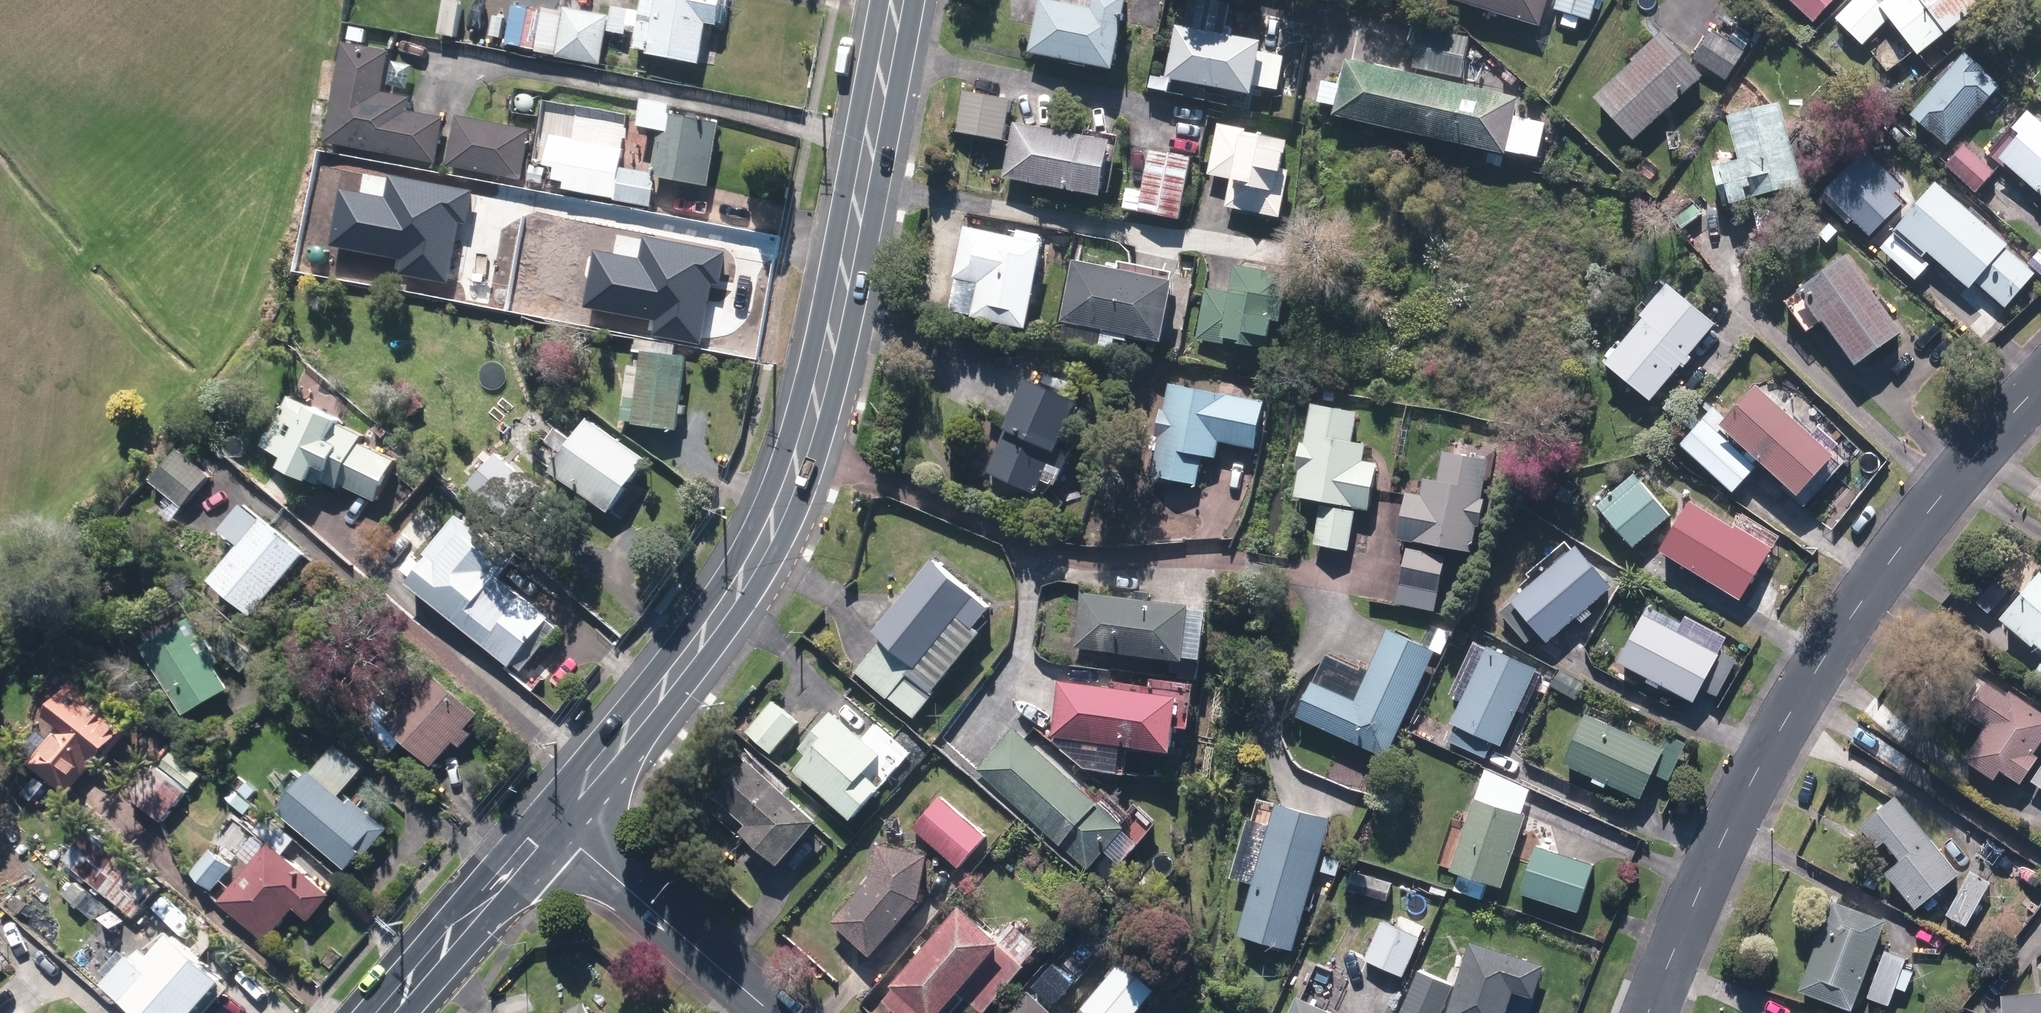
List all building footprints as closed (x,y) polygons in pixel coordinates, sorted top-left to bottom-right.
[(701,65),(708,25),(721,27),(725,0),(643,0),(641,12),(614,8),(610,33),(626,35),(628,26),(639,28),(635,55),(701,65)] [(1115,72),(1130,0),(1096,0),(1094,11),(1042,0),(1031,54),(1115,72)] [(1254,97),(1264,45),(1233,39),(1237,16),(1220,12),(1222,3),(1205,0),(1175,0),(1169,29),(1176,31),(1167,79),(1254,97)] [(1541,28),(1549,0),(1454,0),(1454,2),(1541,28)] [(1592,21),(1598,0),(1559,0),(1556,10),(1592,21)] [(1814,23),(1836,0),(1790,0),(1814,23)] [(1919,57),(1991,0),(1889,0),(1882,6),(1876,0),(1857,0),(1837,20),(1864,47),(1891,21),(1919,57)] [(610,17),(529,4),(523,41),(550,46),(549,52),(558,53),(557,58),(602,65),(610,17)] [(1414,69),(1461,78),(1469,38),(1422,29),(1414,69)] [(1695,60),(1726,81),(1744,53),(1714,32),(1695,60)] [(1596,99),(1635,141),(1704,77),(1663,33),(1632,61),(1634,64),(1596,99)] [(333,144),(443,162),(450,117),(414,112),(416,98),(388,93),(395,51),(350,43),(333,144)] [(1913,116),(1948,147),(2001,87),(1966,56),(1913,116)] [(1508,152),(1538,158),(1546,123),(1515,116),(1519,99),(1348,61),(1341,90),(1331,87),(1327,105),(1337,107),(1335,117),(1507,155),(1508,152)] [(1153,92),(1169,93),(1170,82),(1154,81),(1153,92)] [(957,133),(1005,141),(1012,102),(964,94),(957,133)] [(1715,169),(1726,207),(1781,193),(1783,201),(1805,195),(1781,105),(1729,118),(1741,162),(1715,169)] [(647,106),(642,129),(652,130),(664,133),(666,134),(658,176),(709,185),(709,183),(710,183),(720,129),(673,121),(674,116),(675,110),(647,106)] [(2040,195),(2040,125),(2028,114),(2014,131),(2022,137),(2001,161),(2040,195)] [(450,167),(522,181),(531,131),(460,117),(450,167)] [(1004,179),(1102,198),(1103,194),(1110,195),(1112,186),(1104,186),(1113,143),(1015,124),(1004,179)] [(1228,208),(1281,219),(1291,173),(1283,172),(1289,143),(1247,134),(1247,131),(1219,125),(1208,175),(1233,180),(1228,208)] [(655,179),(620,173),(623,151),(574,142),(566,190),(614,199),(614,201),(650,207),(655,179)] [(1947,167),(1977,194),(1995,173),(1965,147),(1947,167)] [(1124,210),(1180,221),(1192,159),(1151,151),(1143,192),(1127,189),(1124,210)] [(530,182),(545,183),(547,167),(533,165),(530,182)] [(1977,282),(2007,308),(2036,274),(2006,249),(2009,247),(1937,185),(1894,234),(1923,259),(1929,254),(1971,290),(1977,282)] [(1103,211),(1119,214),(1121,203),(1105,200),(1103,211)] [(1755,211),(1761,234),(1789,227),(1783,204),(1755,211)] [(973,319),(1027,330),(1045,245),(1042,244),(1043,238),(1019,232),(1018,239),(966,228),(955,279),(963,281),(957,311),(973,314),(973,319)] [(570,314),(638,326),(642,307),(638,306),(645,265),(601,257),(594,297),(574,293),(570,314)] [(1826,323),(1857,367),(1903,335),(1849,259),(1800,294),(1822,326),(1826,323)] [(1062,338),(1114,349),(1116,340),(1128,343),(1129,337),(1163,344),(1176,283),(1074,262),(1062,323),(1065,324),(1062,338)] [(1199,340),(1264,350),(1266,338),(1271,339),(1274,322),(1282,322),(1289,274),(1235,267),(1231,293),(1206,290),(1199,340)] [(1606,360),(1651,398),(1715,321),(1668,281),(1640,314),(1643,317),(1606,360)] [(634,426),(679,431),(688,356),(644,351),(641,375),(629,373),(623,421),(634,423),(634,426)] [(978,469),(1038,496),(1044,482),(1056,487),(1072,453),(1060,447),(1080,405),(1028,381),(1008,425),(1000,421),(978,469)] [(1758,382),(1724,420),(1800,490),(1834,452),(1758,382)] [(1153,476),(1197,485),(1203,456),(1217,459),(1219,443),(1256,451),(1265,404),(1170,385),(1165,410),(1163,409),(1157,436),(1161,437),(1153,476)] [(341,482),(376,502),(397,464),(360,443),(363,438),(290,397),(263,448),(286,460),(281,469),(310,484),(311,481),(323,487),(337,490),(341,482)] [(1681,444),(1733,491),(1757,465),(1704,418),(1681,444)] [(552,474),(611,514),(648,461),(589,421),(552,474)] [(1294,496),(1370,507),(1377,462),(1359,458),(1359,453),(1303,444),(1294,496)] [(153,482),(184,509),(210,477),(179,451),(153,482)] [(1401,537),(1473,548),(1487,458),(1444,452),(1440,479),(1426,477),(1424,493),(1408,490),(1401,537)] [(470,486),(501,513),(528,481),(496,455),(470,486)] [(1634,544),(1669,515),(1640,480),(1606,508),(1634,544)] [(995,511),(1009,517),(1015,503),(1000,497),(995,511)] [(1661,552),(1741,601),(1773,548),(1738,526),(1736,530),(1691,503),(1661,552)] [(1324,544),(1347,548),(1354,509),(1330,505),(1324,544)] [(232,525),(246,538),(260,522),(247,510),(232,525)] [(513,664),(523,672),(558,630),(548,622),(550,619),(500,578),(513,562),(461,517),(425,560),(429,563),(409,587),(508,669),(513,664)] [(211,582),(252,617),(306,555),(265,520),(211,582)] [(1513,601),(1549,643),(1613,588),(1577,546),(1513,601)] [(1400,584),(1439,592),(1446,557),(1407,549),(1400,584)] [(883,641),(858,672),(912,717),(932,695),(929,692),(977,633),(969,627),(987,607),(934,564),(875,634),(883,641)] [(2040,650),(2040,575),(2001,622),(2033,649),(2035,645),(2040,650)] [(1075,649),(1183,664),(1190,609),(1083,594),(1075,649)] [(1621,666),(1695,704),(1702,689),(1718,698),(1737,661),(1721,652),(1720,655),(1678,634),(1683,624),(1651,607),(1621,666)] [(234,621),(245,628),(251,619),(240,612),(234,621)] [(145,650),(184,716),(229,689),(216,666),(222,663),(196,619),(145,650)] [(1299,719),(1388,758),(1435,651),(1389,631),(1356,702),(1314,683),(1299,719)] [(1449,741),(1487,758),(1494,742),(1502,746),(1537,670),(1488,647),(1452,725),(1456,727),(1449,741)] [(403,743),(432,769),(455,744),(461,749),(473,736),(467,731),(480,716),(432,672),(426,679),(408,662),(389,682),(408,699),(392,716),(375,702),(355,724),(391,756),(403,743)] [(1553,687),(1577,700),(1586,684),(1561,671),(1553,687)] [(51,689),(59,694),(67,689),(66,679),(58,675),(50,680),(51,689)] [(29,764),(67,797),(93,768),(94,769),(131,727),(77,681),(47,717),(61,728),(29,764)] [(1052,738),(1173,755),(1180,699),(1060,683),(1052,738)] [(2021,786),(2039,758),(2034,755),(2040,744),(2040,713),(2010,693),(2007,698),(1987,684),(1967,714),(1988,727),(1965,762),(1994,781),(2001,772),(2021,786)] [(748,736),(772,755),(799,722),(775,703),(748,736)] [(795,773),(851,821),(880,788),(865,775),(881,756),(833,714),(801,751),(809,758),(795,773)] [(1608,785),(1642,801),(1653,775),(1671,783),(1688,745),(1671,737),(1665,751),(1587,715),(1565,765),(1595,779),(1593,783),(1606,790),(1608,785)] [(976,770),(1088,871),(1125,830),(1122,827),(1132,816),(1107,794),(1097,805),(1014,728),(976,770)] [(278,813),(347,870),(362,853),(366,857),(389,829),(354,800),(350,805),(339,795),(362,768),(335,745),(303,784),(296,778),(282,793),(290,799),(278,813)] [(743,834),(778,867),(817,824),(749,762),(717,798),(749,828),(743,834)] [(131,799),(162,824),(188,791),(156,766),(131,799)] [(2040,789),(2040,768),(2031,782),(2040,789)] [(1457,891),(1481,899),(1487,883),(1503,888),(1527,816),(1522,814),(1530,789),(1485,769),(1452,872),(1462,875),(1457,891)] [(26,793),(39,804),(51,790),(38,779),(26,793)] [(915,830),(960,868),(988,836),(942,797),(915,830)] [(1885,876),(1914,912),(1960,875),(1897,798),(1861,828),(1878,850),(1886,843),(1902,863),(1885,876)] [(1241,937),(1294,951),(1331,820),(1278,805),(1241,937)] [(273,846),(223,904),(268,942),(296,909),(311,923),(332,899),(282,857),(295,842),(268,819),(257,833),(270,844),(271,845),(273,846)] [(64,861),(135,919),(160,889),(90,830),(64,861)] [(870,875),(832,920),(870,952),(918,897),(926,855),(876,846),(870,875)] [(1523,894),(1579,912),(1594,866),(1538,847),(1523,894)] [(1322,871),(1337,875),(1341,861),(1326,857),(1322,871)] [(211,861),(198,876),(215,890),(227,876),(211,861)] [(1349,890),(1388,900),(1393,881),(1354,871),(1349,890)] [(1948,917),(1967,927),(1990,883),(1971,872),(1948,917)] [(65,895),(94,921),(107,907),(78,881),(65,895)] [(13,908),(21,914),(26,906),(18,901),(13,908)] [(1801,993),(1853,1012),(1886,921),(1835,902),(1801,993)] [(892,982),(927,1012),(937,1012),(958,989),(981,1009),(1037,945),(1010,922),(997,938),(960,906),(892,982)] [(102,920),(115,931),(123,920),(110,910),(102,920)] [(1366,960),(1405,978),(1421,940),(1419,939),(1424,927),(1407,920),(1402,931),(1382,923),(1366,960)] [(133,1012),(197,1012),(223,984),(172,938),(152,959),(143,950),(133,961),(130,958),(104,987),(133,1012)] [(1472,943),(1449,1012),(1504,1012),(1512,989),(1532,995),(1542,965),(1472,943)] [(1868,998),(1890,1005),(1906,959),(1886,951),(1868,998)] [(1085,1012),(1138,1012),(1155,993),(1121,963),(1081,1010),(1085,1012)] [(1402,1012),(1438,1012),(1450,984),(1421,971),(1402,1012)] [(1029,993),(1010,1012),(1050,1012),(1029,993)] [(2004,995),(2005,1012),(2040,1012),(2040,994),(2004,995)] [(1297,999),(1291,1012),(1328,1012),(1297,999)] [(585,1003),(567,1012),(591,1012),(585,1003)]
